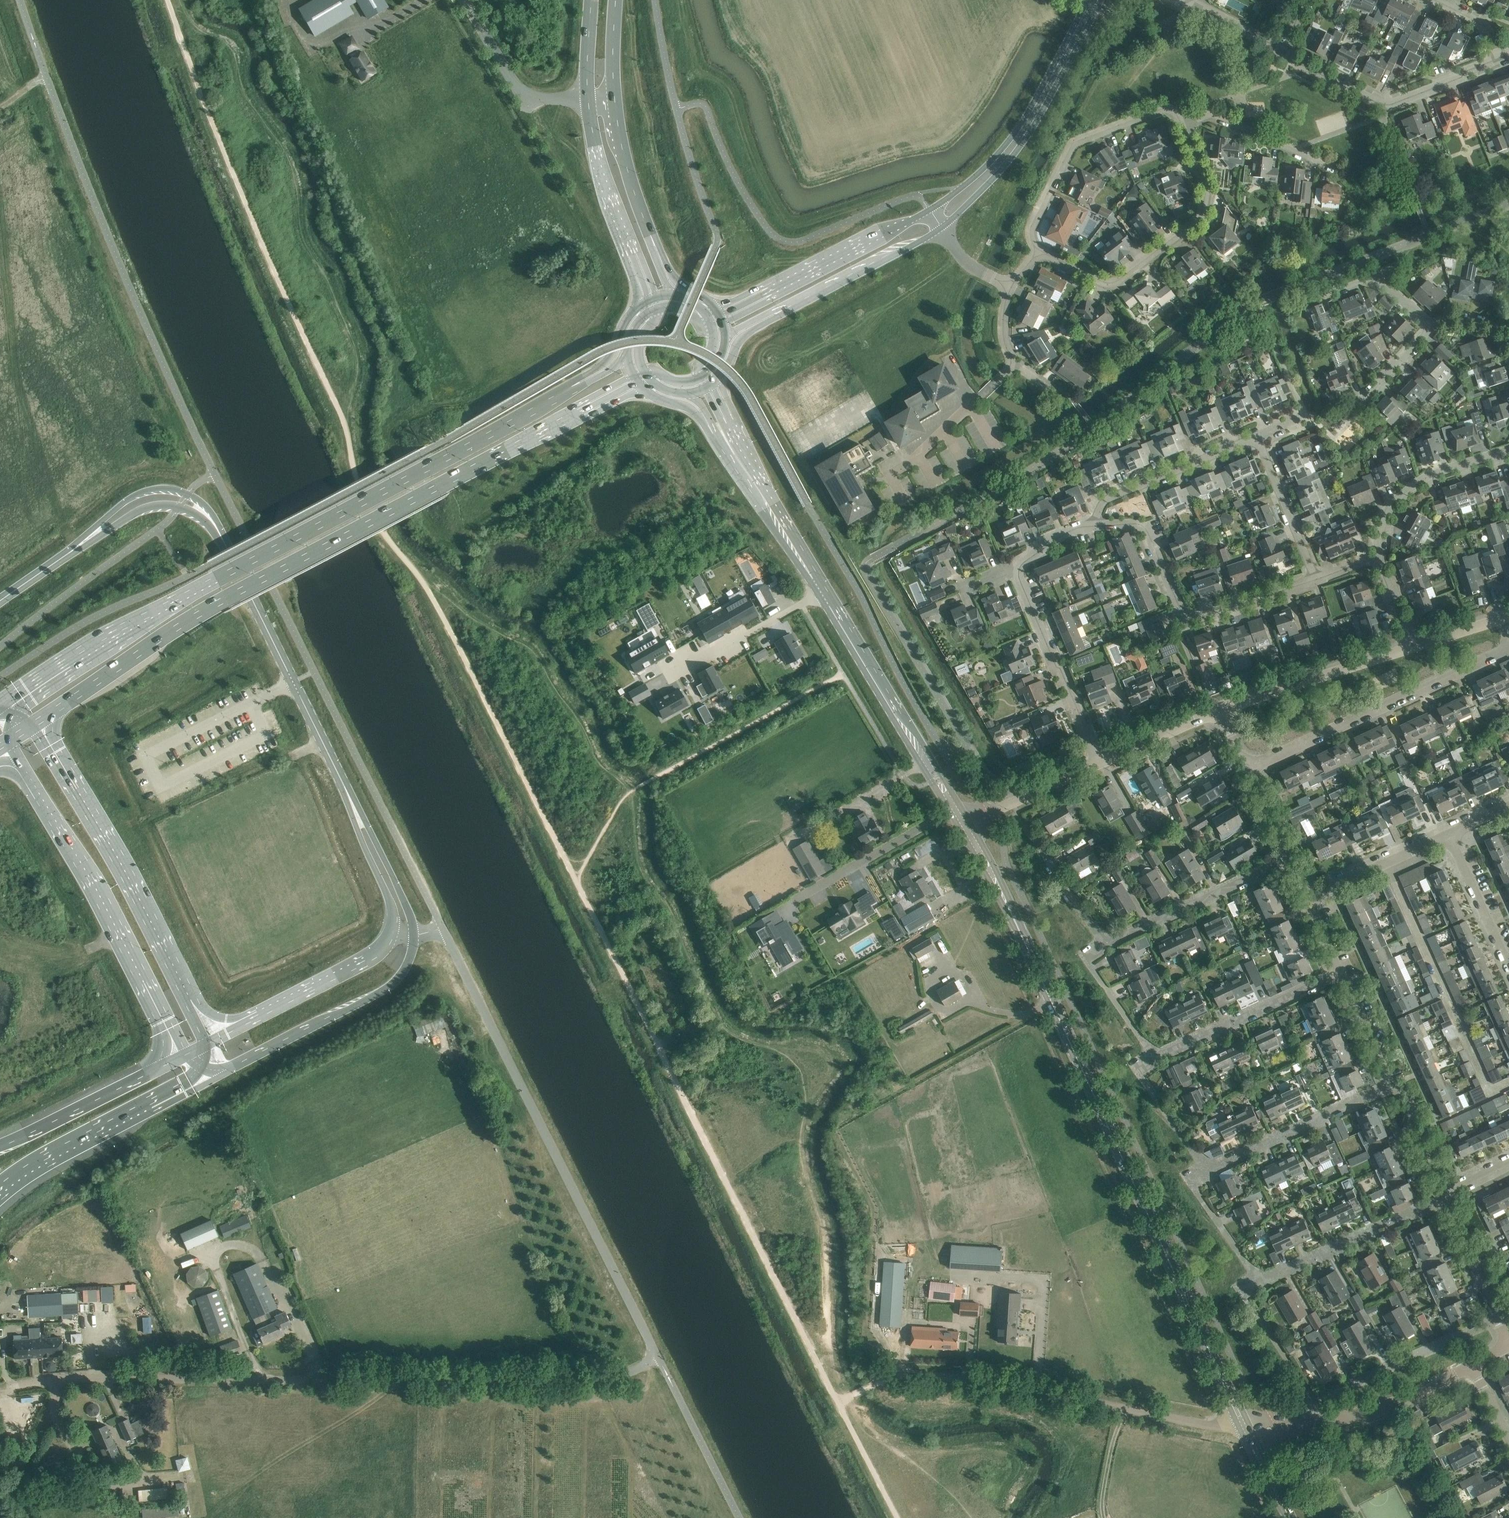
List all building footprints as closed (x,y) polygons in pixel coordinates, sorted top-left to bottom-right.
[(304,18),(314,35),(352,13),(348,5),(357,0),(333,0),(304,18)] [(369,19),(387,8),(383,0),(358,0),(369,19)] [(1344,2),(1342,7),(1348,10),(1352,0),(1345,0),(1344,2)] [(1351,6),(1357,9),(1358,7),(1372,14),(1379,0),(1354,0),(1351,6)] [(1373,20),(1379,22),(1383,25),(1385,24),(1389,17),(1395,21),(1404,2),(1400,0),(1391,0),(1389,4),(1387,9),(1380,6),(1380,7),(1378,11),(1375,17),(1373,20)] [(1395,21),(1393,25),(1404,30),(1403,31),(1408,34),(1414,23),(1409,20),(1415,9),(1415,8),(1404,2),(1395,21)] [(1414,27),(1408,39),(1420,45),(1425,35),(1430,38),(1432,37),(1438,25),(1437,23),(1428,18),(1426,19),(1420,30),(1414,27)] [(1311,42),(1313,43),(1310,49),(1324,56),(1330,45),(1336,48),(1334,51),(1335,51),(1343,34),(1336,30),(1332,37),(1319,30),(1315,37),(1314,36),(1311,42)] [(1437,53),(1449,60),(1454,50),(1459,52),(1461,52),(1467,40),(1466,38),(1456,33),(1454,33),(1448,45),(1443,42),(1437,53)] [(347,56),(349,54),(352,58),(350,60),(362,81),(376,73),(363,52),(360,54),(357,50),(359,49),(352,37),(340,44),(347,56)] [(1408,39),(1403,49),(1402,50),(1408,53),(1403,65),(1403,67),(1413,72),(1415,71),(1421,59),(1421,57),(1416,54),(1420,45),(1408,39)] [(1364,61),(1370,48),(1363,45),(1361,50),(1353,45),(1350,51),(1350,50),(1349,51),(1341,47),(1334,61),(1352,70),(1358,58),(1364,61)] [(1392,72),(1398,59),(1392,56),(1389,60),(1381,56),(1379,61),(1378,61),(1378,62),(1370,58),(1362,72),(1380,81),(1386,69),(1392,72)] [(1504,77),(1493,81),(1503,106),(1507,104),(1504,97),(1508,95),(1508,90),(1504,77)] [(1493,81),(1482,85),(1492,109),(1498,107),(1499,108),(1503,106),(1493,81)] [(1476,116),(1492,109),(1482,85),(1471,89),(1476,100),(1470,103),(1476,116)] [(1450,100),(1435,105),(1446,133),(1452,130),(1451,128),(1453,125),(1452,124),(1461,121),(1466,135),(1477,131),(1468,109),(1467,109),(1468,110),(1463,112),(1459,102),(1457,103),(1456,99),(1450,101),(1450,100)] [(1402,120),(1403,123),(1410,140),(1418,137),(1419,140),(1423,141),(1427,140),(1436,137),(1431,122),(1424,124),(1423,120),(1421,121),(1418,114),(1402,120)] [(1166,138),(1168,137),(1164,126),(1152,130),(1154,133),(1139,139),(1141,144),(1132,147),(1139,163),(1156,156),(1155,153),(1170,148),(1166,138)] [(1498,153),(1507,150),(1502,137),(1493,140),(1498,153)] [(1220,160),(1225,167),(1230,164),(1243,165),(1245,145),(1244,147),(1239,147),(1239,144),(1228,143),(1229,140),(1213,138),(1211,158),(1220,159),(1220,160)] [(1128,167),(1122,151),(1122,152),(1123,156),(1117,158),(1109,147),(1093,158),(1098,166),(1099,165),(1104,173),(1115,165),(1119,171),(1128,167)] [(1126,158),(1134,154),(1132,149),(1123,152),(1126,158)] [(1265,181),(1278,183),(1279,169),(1272,169),(1273,159),(1254,157),(1253,167),(1246,166),(1246,165),(1245,165),(1243,183),(1244,183),(1244,182),(1252,182),(1252,176),(1266,178),(1265,181)] [(1310,203),(1312,183),(1303,182),(1305,171),(1287,169),(1286,178),(1284,177),(1283,192),(1293,193),(1292,201),(1310,203)] [(1075,183),(1069,195),(1086,203),(1090,195),(1093,197),(1098,187),(1101,180),(1087,173),(1081,170),(1078,176),(1076,175),(1072,182),(1075,183)] [(1168,174),(1155,179),(1160,191),(1165,189),(1168,196),(1176,193),(1178,199),(1188,195),(1181,176),(1170,180),(1168,174)] [(1146,194),(1149,192),(1141,181),(1137,184),(1141,191),(1143,190),(1146,194)] [(1315,199),(1315,204),(1322,204),(1322,207),(1338,209),(1339,204),(1341,190),(1338,187),(1327,185),(1324,188),(1324,189),(1316,188),(1315,199)] [(1070,233),(1082,209),(1066,201),(1054,224),(1053,223),(1046,236),(1063,244),(1069,232),(1070,233)] [(1128,231),(1128,230),(1127,230),(1136,241),(1135,239),(1140,236),(1144,240),(1157,230),(1150,220),(1156,216),(1146,204),(1134,213),(1137,217),(1130,222),(1133,227),(1128,231)] [(1100,215),(1108,219),(1113,212),(1104,207),(1100,215)] [(1119,209),(1114,213),(1119,219),(1124,215),(1119,209)] [(1223,254),(1240,241),(1235,235),(1238,222),(1230,210),(1225,213),(1221,230),(1211,238),(1223,254)] [(1120,220),(1119,219),(1114,213),(1113,212),(1108,219),(1113,226),(1120,220)] [(1101,260),(1103,260),(1105,259),(1110,266),(1119,260),(1119,261),(1131,252),(1127,248),(1133,244),(1122,230),(1111,238),(1112,240),(1099,251),(1100,252),(1098,253),(1098,256),(1101,260)] [(1063,244),(1060,250),(1069,255),(1076,259),(1081,252),(1066,245),(1063,243),(1063,244)] [(1182,258),(1184,260),(1176,266),(1187,281),(1195,274),(1197,277),(1208,268),(1193,249),(1182,258)] [(1454,259),(1443,257),(1443,258),(1446,267),(1452,268),(1454,259)] [(1477,271),(1478,264),(1469,262),(1468,269),(1477,271)] [(1428,268),(1422,272),(1424,276),(1431,272),(1428,268)] [(1055,290),(1062,293),(1067,282),(1061,279),(1061,277),(1046,269),(1043,276),(1041,275),(1035,287),(1052,296),(1055,290)] [(1455,283),(1452,298),(1467,301),(1468,296),(1472,296),(1475,282),(1476,273),(1468,272),(1466,281),(1461,280),(1460,284),(1455,283)] [(1428,280),(1415,294),(1421,300),(1422,299),(1425,302),(1436,291),(1437,289),(1428,280)] [(1475,282),(1472,296),(1472,298),(1487,301),(1488,295),(1492,296),(1495,282),(1481,280),(1480,283),(1475,282)] [(1162,306),(1175,296),(1167,285),(1157,293),(1152,287),(1147,286),(1147,287),(1138,293),(1134,288),(1122,297),(1130,308),(1139,301),(1144,307),(1144,311),(1149,312),(1149,307),(1158,301),(1162,306)] [(1436,291),(1425,302),(1426,303),(1425,304),(1431,310),(1434,308),(1435,309),(1441,303),(1439,302),(1443,298),(1447,294),(1439,286),(1437,289),(1436,291)] [(1361,293),(1352,297),(1347,299),(1338,302),(1343,315),(1342,315),(1345,322),(1352,319),(1364,314),(1366,319),(1376,315),(1370,299),(1364,301),(1361,293)] [(1389,311),(1395,305),(1385,295),(1379,301),(1389,311)] [(1047,314),(1048,314),(1052,304),(1035,296),(1032,302),(1027,300),(1018,320),(1033,327),(1037,319),(1036,319),(1039,314),(1041,315),(1042,315),(1042,316),(1043,316),(1044,316),(1045,316),(1046,315),(1047,315),(1047,314)] [(1087,301),(1076,309),(1084,319),(1082,320),(1093,335),(1114,319),(1102,304),(1094,311),(1087,301)] [(1333,333),(1339,330),(1332,312),(1326,315),(1322,304),(1314,307),(1313,306),(1305,309),(1308,317),(1311,316),(1317,331),(1330,326),(1333,333)] [(1069,312),(1062,309),(1061,313),(1062,318),(1065,319),(1069,312)] [(1384,328),(1400,344),(1409,334),(1407,332),(1412,327),(1398,313),(1384,328)] [(1374,325),(1368,328),(1370,334),(1377,332),(1374,325)] [(1024,347),(1028,352),(1036,366),(1050,358),(1041,345),(1050,339),(1044,329),(1023,334),(1029,344),(1024,347)] [(1360,340),(1365,348),(1359,351),(1370,368),(1372,367),(1373,369),(1380,364),(1379,362),(1383,359),(1380,354),(1387,349),(1381,333),(1371,340),(1367,335),(1360,340)] [(1475,353),(1478,362),(1496,355),(1493,347),(1487,349),(1484,339),(1465,345),(1469,356),(1475,353)] [(1436,350),(1447,361),(1452,355),(1441,344),(1436,350)] [(1336,365),(1337,369),(1325,374),(1332,391),(1345,386),(1344,384),(1351,382),(1349,377),(1355,375),(1344,349),(1337,352),(1342,363),(1336,365)] [(1053,370),(1065,379),(1067,376),(1082,387),(1089,377),(1079,370),(1081,367),(1064,355),(1053,370)] [(1428,371),(1423,376),(1438,389),(1453,373),(1434,355),(1428,362),(1426,360),(1422,365),(1428,371)] [(1477,368),(1473,369),(1475,374),(1477,380),(1481,379),(1480,379),(1486,377),(1489,387),(1507,381),(1506,376),(1507,376),(1504,367),(1496,369),(1494,362),(1477,368)] [(945,366),(924,377),(922,379),(927,388),(928,388),(935,401),(936,401),(958,388),(945,366)] [(1279,380),(1278,376),(1266,381),(1276,404),(1287,399),(1285,394),(1290,392),(1291,393),(1285,378),(1279,380)] [(1401,392),(1412,402),(1417,397),(1422,401),(1426,397),(1433,404),(1438,398),(1440,400),(1442,398),(1434,391),(1433,390),(1433,389),(1419,376),(1419,377),(1422,380),(1418,385),(1412,380),(1406,386),(1403,383),(1396,389),(1400,393),(1401,392)] [(1246,382),(1248,386),(1257,407),(1263,405),(1264,409),(1276,404),(1266,381),(1255,386),(1252,380),(1246,382)] [(1242,388),(1243,391),(1232,396),(1242,418),(1253,413),(1252,410),(1257,407),(1248,386),(1242,388)] [(905,401),(911,411),(911,410),(919,423),(939,412),(940,408),(936,401),(935,401),(928,388),(927,388),(905,401)] [(1391,425),(1408,407),(1395,394),(1390,399),(1388,397),(1384,401),(1383,400),(1377,406),(1383,412),(1380,415),(1391,425)] [(1217,406),(1219,412),(1223,421),(1228,418),(1230,423),(1242,418),(1232,396),(1221,400),(1220,398),(1214,400),(1217,406)] [(1482,400),(1488,417),(1490,424),(1496,422),(1504,419),(1508,418),(1508,407),(1507,402),(1498,405),(1495,396),(1482,400)] [(923,430),(919,423),(911,410),(911,411),(889,423),(902,446),(922,434),(923,430)] [(1185,410),(1179,412),(1189,436),(1190,436),(1189,435),(1194,433),(1196,437),(1208,433),(1201,417),(1198,410),(1187,414),(1185,410)] [(1464,421),(1460,423),(1468,447),(1476,445),(1481,443),(1480,442),(1477,431),(1484,428),(1479,411),(1471,414),(1472,419),(1464,422),(1464,421)] [(1201,417),(1208,433),(1219,428),(1212,412),(1201,417)] [(1185,438),(1179,423),(1162,431),(1166,438),(1172,454),(1184,449),(1179,439),(1184,437),(1185,438)] [(1449,425),(1442,428),(1446,441),(1451,439),(1455,450),(1455,451),(1460,450),(1468,447),(1460,423),(1456,424),(1458,429),(1456,430),(1455,429),(1449,425)] [(1151,441),(1147,442),(1153,457),(1159,455),(1161,459),(1172,454),(1166,438),(1162,431),(1151,436),(1153,440),(1151,441)] [(1406,441),(1413,434),(1409,431),(1407,434),(1404,431),(1400,435),(1406,441)] [(1443,447),(1438,431),(1423,436),(1425,441),(1417,443),(1423,465),(1440,459),(1436,449),(1443,447)] [(880,432),(875,436),(883,448),(889,444),(880,432)] [(878,452),(883,448),(875,436),(869,439),(878,452)] [(1140,441),(1128,445),(1138,468),(1150,464),(1148,460),(1153,457),(1147,442),(1142,445),(1140,441)] [(1299,444),(1298,441),(1284,446),(1286,452),(1281,454),(1286,465),(1302,459),(1296,446),(1299,444)] [(1324,443),(1316,446),(1318,451),(1326,448),(1324,443)] [(874,467),(861,444),(819,468),(851,522),(873,509),(855,478),(874,467)] [(1119,472),(1125,470),(1127,473),(1138,468),(1128,445),(1111,453),(1119,472)] [(1387,447),(1384,448),(1389,462),(1396,477),(1408,472),(1403,461),(1409,459),(1405,448),(1395,452),(1394,450),(1387,447)] [(1325,452),(1319,454),(1322,462),(1328,460),(1325,452)] [(1109,462),(1097,467),(1104,483),(1115,478),(1114,474),(1119,472),(1111,453),(1106,455),(1109,462)] [(1248,457),(1236,462),(1246,486),(1251,483),(1258,481),(1256,476),(1257,475),(1261,474),(1255,460),(1255,459),(1254,459),(1255,460),(1250,462),(1248,457)] [(1298,481),(1312,474),(1305,457),(1302,459),(1286,465),(1288,470),(1285,471),(1288,477),(1291,476),(1291,477),(1295,475),(1298,481)] [(1236,462),(1225,467),(1226,471),(1221,473),(1227,488),(1233,485),(1235,490),(1246,486),(1236,462)] [(1396,477),(1389,462),(1372,470),(1379,487),(1397,480),(1396,477)] [(1104,483),(1097,467),(1084,473),(1083,469),(1079,471),(1085,486),(1086,486),(1085,485),(1090,483),(1092,488),(1104,483)] [(1214,471),(1202,476),(1209,492),(1212,500),(1224,495),(1222,490),(1227,488),(1221,473),(1215,475),(1214,471)] [(1486,475),(1491,491),(1493,498),(1504,495),(1506,502),(1508,501),(1508,490),(1507,484),(1506,480),(1500,482),(1496,471),(1486,475)] [(1317,479),(1320,478),(1317,472),(1312,474),(1298,481),(1300,486),(1296,488),(1300,499),(1324,490),(1322,486),(1320,486),(1317,479)] [(1377,488),(1371,473),(1363,477),(1364,481),(1348,488),(1355,506),(1367,501),(1366,500),(1373,497),(1371,490),(1377,488)] [(1479,488),(1472,490),(1477,503),(1483,501),(1481,495),(1491,491),(1486,475),(1475,478),(1479,488)] [(1202,476),(1191,481),(1192,485),(1187,487),(1193,502),(1197,501),(1195,498),(1209,492),(1202,476)] [(1463,482),(1453,485),(1458,502),(1460,508),(1477,503),(1472,490),(1467,492),(1463,482)] [(1078,505),(1085,502),(1079,485),(1065,491),(1069,499),(1061,502),(1067,517),(1080,511),(1078,505)] [(1446,499),(1440,501),(1444,514),(1460,508),(1458,502),(1453,485),(1442,488),(1446,499)] [(1180,486),(1168,491),(1177,513),(1189,508),(1186,501),(1188,501),(1189,504),(1193,502),(1187,487),(1181,490),(1180,486)] [(1324,490),(1300,499),(1305,511),(1310,509),(1312,514),(1311,515),(1331,507),(1329,501),(1324,490)] [(1153,502),(1159,516),(1159,517),(1163,515),(1161,512),(1163,511),(1166,517),(1177,513),(1168,491),(1156,495),(1159,500),(1154,503),(1153,501),(1153,502)] [(1018,513),(1023,511),(1016,495),(1011,497),(1018,513)] [(1042,512),(1034,516),(1039,529),(1054,522),(1050,514),(1056,511),(1050,497),(1038,502),(1042,512)] [(1258,499),(1251,502),(1254,507),(1244,511),(1249,523),(1259,518),(1263,529),(1276,524),(1267,504),(1261,507),(1260,504),(1259,505),(1257,500),(1258,499)] [(1444,514),(1440,501),(1433,503),(1437,515),(1444,514)] [(1405,518),(1420,526),(1427,530),(1431,524),(1429,520),(1425,518),(1426,517),(1411,508),(1405,518)] [(1324,510),(1318,512),(1320,518),(1322,518),(1327,516),(1324,510)] [(1002,531),(1005,538),(1003,539),(1006,547),(1024,539),(1021,533),(1029,529),(1023,514),(1015,518),(1015,517),(1013,518),(1006,521),(1009,528),(1002,531)] [(1221,522),(1230,525),(1233,517),(1224,514),(1221,522)] [(1031,515),(1026,517),(1031,528),(1036,526),(1031,515)] [(1218,517),(1210,520),(1213,528),(1221,524),(1218,517)] [(1351,518),(1331,526),(1333,529),(1334,532),(1335,535),(1342,550),(1343,553),(1355,548),(1350,535),(1357,532),(1351,518)] [(1420,526),(1405,518),(1400,527),(1409,533),(1406,538),(1418,545),(1421,539),(1415,536),(1420,526)] [(1496,522),(1486,525),(1493,546),(1502,542),(1496,524),(1496,522)] [(1502,542),(1508,540),(1508,535),(1505,522),(1496,524),(1502,542)] [(1199,534),(1195,526),(1180,533),(1183,539),(1171,544),(1177,560),(1197,551),(1194,543),(1201,540),(1199,534)] [(1331,558),(1343,553),(1342,550),(1341,550),(1335,535),(1334,532),(1333,529),(1328,528),(1326,534),(1313,540),(1319,554),(1327,550),(1331,558)] [(1126,534),(1126,533),(1113,539),(1118,549),(1133,543),(1130,535),(1129,535),(1126,534)] [(1272,536),(1259,541),(1264,552),(1262,552),(1267,565),(1286,557),(1280,545),(1277,546),(1272,536)] [(973,564),(975,568),(984,564),(983,563),(988,561),(987,558),(993,555),(985,538),(959,549),(966,567),(973,564)] [(1418,545),(1406,538),(1403,544),(1415,550),(1418,545)] [(922,563),(917,565),(921,574),(924,573),(924,574),(927,573),(933,587),(945,582),(944,579),(951,576),(949,570),(947,566),(942,568),(940,562),(955,555),(950,543),(937,548),(931,551),(934,558),(922,563)] [(1137,553),(1133,543),(1118,549),(1122,560),(1137,553)] [(1215,551),(1219,563),(1229,560),(1225,548),(1215,551)] [(1077,552),(1067,556),(1073,571),(1084,567),(1077,552)] [(1502,572),(1496,553),(1484,557),(1482,552),(1475,554),(1479,567),(1484,565),(1488,576),(1489,576),(1489,579),(1497,576),(1496,574),(1502,572)] [(1137,553),(1122,560),(1127,570),(1142,564),(1137,553)] [(1467,556),(1472,571),(1460,575),(1466,596),(1473,594),(1472,591),(1479,589),(1476,580),(1482,578),(1479,567),(1475,554),(1467,556)] [(1067,556),(1056,561),(1062,576),(1073,571),(1067,556)] [(1401,573),(1417,567),(1413,556),(1397,563),(1401,573)] [(1255,580),(1249,559),(1228,566),(1234,585),(1248,581),(1248,582),(1255,580)] [(1056,561),(1045,565),(1052,580),(1062,576),(1056,561)] [(1146,575),(1142,564),(1127,570),(1131,581),(1144,576),(1146,575)] [(1045,565),(1039,568),(1035,570),(1036,573),(1041,585),(1052,580),(1045,565)] [(1423,565),(1417,567),(1401,573),(1405,583),(1415,579),(1417,585),(1430,580),(1428,574),(1427,575),(1423,565)] [(1216,568),(1194,575),(1200,593),(1201,598),(1214,593),(1224,590),(1218,573),(1216,569),(1216,568)] [(773,582),(779,579),(775,574),(770,577),(773,582)] [(695,584),(702,580),(700,575),(692,579),(695,584)] [(1128,582),(1133,592),(1148,586),(1144,576),(1131,581),(1128,582)] [(1409,595),(1413,605),(1429,599),(1426,589),(1432,586),(1430,580),(1417,585),(1419,591),(1409,595)] [(1344,588),(1347,598),(1343,599),(1347,612),(1361,608),(1359,601),(1372,597),(1367,581),(1350,586),(1344,588)] [(765,586),(753,592),(762,608),(774,602),(765,586)] [(1133,592),(1137,603),(1152,597),(1148,586),(1133,592)] [(945,595),(943,589),(930,594),(932,601),(945,595)] [(730,601),(720,606),(730,624),(740,618),(743,623),(757,615),(746,596),(745,597),(743,592),(729,599),(730,601)] [(1097,601),(1100,599),(1105,598),(1102,592),(1098,594),(1094,595),(1097,601)] [(999,612),(1002,619),(1016,613),(1010,599),(1003,602),(1000,601),(997,593),(982,599),(989,614),(996,611),(999,612)] [(1318,616),(1319,619),(1327,616),(1320,596),(1301,603),(1307,619),(1318,616)] [(1152,597),(1137,603),(1142,614),(1157,607),(1152,597)] [(1433,609),(1429,599),(1413,605),(1417,616),(1427,612),(1429,618),(1443,613),(1440,607),(1433,609)] [(649,603),(637,610),(648,629),(653,627),(660,623),(649,603)] [(923,619),(939,612),(936,604),(920,611),(923,619)] [(957,609),(952,611),(960,629),(969,625),(971,630),(984,625),(977,608),(968,612),(965,605),(957,608),(957,609)] [(713,615),(698,623),(708,643),(722,635),(719,630),(730,624),(720,606),(711,611),(713,615)] [(1073,617),(1068,606),(1064,608),(1053,613),(1057,623),(1073,617)] [(1296,627),(1290,608),(1282,611),(1283,613),(1274,616),(1280,632),(1288,630),(1290,635),(1298,632),(1296,627)] [(1375,618),(1379,618),(1376,609),(1358,615),(1366,639),(1381,634),(1375,618)] [(1147,630),(1152,642),(1168,636),(1162,621),(1158,622),(1155,615),(1138,623),(1142,633),(1147,630)] [(1057,623),(1062,634),(1077,628),(1073,617),(1057,623)] [(1241,627),(1248,647),(1257,644),(1256,642),(1268,638),(1261,618),(1249,622),(1249,624),(1241,627)] [(598,632),(600,636),(611,630),(609,626),(598,632)] [(1248,647),(1241,627),(1234,629),(1233,627),(1220,631),(1227,652),(1239,648),(1240,650),(1248,647)] [(1066,644),(1081,638),(1077,628),(1062,634),(1066,644)] [(1211,632),(1195,638),(1202,659),(1210,656),(1218,654),(1216,649),(1216,648),(1213,640),(1211,632)] [(1298,647),(1310,643),(1307,633),(1295,637),(1298,647)] [(791,634),(775,643),(787,664),(802,655),(791,634)] [(632,651),(625,655),(635,673),(644,668),(645,668),(650,665),(651,665),(650,664),(656,661),(668,654),(659,637),(658,637),(632,651)] [(1071,655),(1074,654),(1086,649),(1081,638),(1066,644),(1071,655)] [(1102,639),(1093,643),(1095,647),(1104,643),(1102,639)] [(1165,658),(1179,652),(1174,640),(1169,642),(1169,644),(1160,648),(1165,658)] [(1028,666),(1035,663),(1028,647),(1021,651),(1017,641),(1004,647),(1008,656),(1007,656),(1013,670),(1002,675),(1005,682),(1004,683),(1031,672),(1031,671),(1030,672),(1028,666)] [(765,648),(752,656),(756,662),(769,654),(765,648)] [(1147,667),(1142,654),(1129,649),(1125,657),(1135,661),(1140,671),(1147,667)] [(1080,665),(1096,660),(1093,652),(1077,658),(1080,665)] [(1196,667),(1202,681),(1211,678),(1205,663),(1196,667)] [(968,664),(956,669),(960,678),(972,673),(968,664)] [(1096,683),(1086,686),(1094,708),(1105,704),(1112,702),(1110,696),(1106,686),(1117,682),(1115,676),(1111,664),(1091,671),(1091,672),(1092,671),(1096,683)] [(702,683),(696,686),(702,698),(708,694),(723,685),(713,666),(698,674),(702,683)] [(1175,677),(1165,681),(1163,676),(1155,680),(1161,693),(1168,690),(1171,696),(1179,692),(1180,694),(1191,690),(1182,668),(1173,671),(1175,677)] [(1258,677),(1255,669),(1249,671),(1252,679),(1258,677)] [(1505,674),(1504,670),(1490,676),(1497,692),(1505,689),(1508,695),(1508,672),(1505,674)] [(1123,680),(1127,689),(1126,689),(1133,705),(1152,697),(1149,691),(1156,688),(1150,673),(1137,679),(1135,680),(1134,676),(1123,680)] [(1243,683),(1240,674),(1231,678),(1232,680),(1234,684),(1234,686),(1243,683)] [(1024,693),(1030,706),(1047,699),(1040,684),(1044,683),(1042,680),(1035,683),(1032,675),(1014,682),(1020,695),(1024,693)] [(1492,695),(1497,692),(1490,676),(1477,682),(1479,686),(1474,688),(1482,706),(1494,700),(1492,695)] [(1218,693),(1211,678),(1202,681),(1209,697),(1218,693)] [(1221,692),(1233,688),(1231,681),(1219,686),(1221,692)] [(644,684),(629,692),(635,703),(650,694),(644,684)] [(663,698),(655,703),(663,718),(687,705),(679,689),(668,695),(667,694),(667,695),(667,696),(664,698),(663,697),(663,698)] [(1464,697),(1450,703),(1458,719),(1471,713),(1474,720),(1481,716),(1476,705),(1475,706),(1472,698),(1466,701),(1464,697)] [(1446,725),(1458,719),(1450,703),(1438,709),(1440,713),(1434,715),(1442,733),(1448,731),(1446,725)] [(713,720),(705,705),(697,709),(706,724),(713,720)] [(1032,720),(1037,732),(1035,732),(1038,739),(1040,739),(1043,746),(1054,741),(1050,733),(1060,728),(1059,725),(1060,724),(1058,721),(1057,720),(1054,713),(1042,718),(1041,716),(1032,720)] [(1027,714),(1012,720),(1016,728),(1030,721),(1027,714)] [(1427,714),(1413,720),(1421,736),(1434,730),(1436,736),(1442,733),(1434,715),(1429,718),(1427,714)] [(1492,717),(1486,720),(1488,726),(1495,723),(1492,717)] [(992,719),(986,722),(990,728),(995,726),(992,719)] [(1414,739),(1421,736),(1413,720),(1401,726),(1403,729),(1397,732),(1406,751),(1417,745),(1414,739)] [(994,738),(1006,733),(1002,723),(988,729),(994,738)] [(1381,726),(1367,733),(1375,749),(1378,755),(1397,746),(1388,727),(1383,730),(1381,726)] [(1368,752),(1375,749),(1367,733),(1355,738),(1357,742),(1350,745),(1359,763),(1371,757),(1368,752)] [(1179,759),(1188,774),(1214,758),(1205,743),(1179,759)] [(1344,743),(1331,749),(1338,766),(1346,762),(1348,768),(1359,763),(1350,745),(1346,747),(1344,743)] [(1328,770),(1338,766),(1331,749),(1318,755),(1320,759),(1313,762),(1322,781),(1331,777),(1328,770)] [(1480,768),(1483,774),(1491,790),(1504,784),(1502,780),(1508,778),(1499,759),(1480,768)] [(1310,786),(1322,781),(1313,762),(1309,764),(1307,760),(1293,767),(1301,783),(1307,780),(1310,786)] [(1170,766),(1164,769),(1167,776),(1175,791),(1182,787),(1170,766)] [(1167,793),(1152,767),(1137,775),(1151,800),(1159,796),(1160,797),(1167,793)] [(1282,792),(1301,783),(1293,767),(1281,772),(1285,780),(1278,783),(1282,792)] [(1372,772),(1366,775),(1369,782),(1375,779),(1372,772)] [(1474,778),(1471,772),(1462,776),(1471,795),(1476,792),(1478,796),(1491,790),(1483,774),(1474,778)] [(1219,775),(1194,790),(1203,805),(1228,790),(1224,783),(1225,782),(1224,781),(1223,781),(1219,775)] [(1462,776),(1443,785),(1446,791),(1454,807),(1455,809),(1461,806),(1460,804),(1467,801),(1465,797),(1471,795),(1462,776)] [(1191,792),(1186,784),(1182,787),(1175,791),(1174,791),(1179,799),(1191,792)] [(1110,785),(1094,795),(1106,815),(1122,805),(1110,785)] [(1425,807),(1419,794),(1417,795),(1416,792),(1416,793),(1414,789),(1410,788),(1396,794),(1400,803),(1407,819),(1421,813),(1419,810),(1425,807)] [(1336,791),(1329,794),(1332,800),(1339,796),(1336,791)] [(1446,791),(1428,800),(1433,812),(1439,809),(1441,813),(1454,807),(1446,791)] [(1170,801),(1179,822),(1186,819),(1177,798),(1170,801)] [(1391,799),(1378,805),(1379,806),(1381,811),(1387,824),(1393,822),(1395,825),(1407,819),(1400,803),(1394,806),(1391,799)] [(1310,802),(1288,812),(1290,818),(1301,814),(1313,808),(1310,802)] [(1042,818),(1051,833),(1073,820),(1065,805),(1042,818)] [(1375,814),(1363,820),(1370,836),(1384,830),(1382,827),(1387,824),(1381,811),(1379,806),(1373,809),(1375,814)] [(1242,824),(1241,824),(1243,822),(1234,807),(1213,819),(1221,831),(1220,832),(1222,840),(1221,840),(1222,841),(1227,838),(1233,834),(1242,824)] [(1313,808),(1301,814),(1304,820),(1316,814),(1313,808)] [(1137,811),(1129,816),(1126,818),(1139,839),(1150,832),(1137,811)] [(865,812),(852,820),(857,829),(856,830),(864,844),(882,834),(875,821),(871,823),(865,812)] [(1205,817),(1190,825),(1194,832),(1208,823),(1205,817)] [(1358,842),(1370,836),(1363,820),(1357,822),(1355,817),(1342,823),(1350,841),(1356,839),(1358,842)] [(1333,834),(1326,837),(1333,854),(1347,847),(1345,843),(1350,841),(1342,823),(1330,829),(1333,834)] [(1097,831),(1087,837),(1091,844),(1101,838),(1097,831)] [(1189,831),(1182,835),(1191,849),(1198,845),(1189,831)] [(1485,840),(1491,852),(1508,844),(1508,842),(1507,838),(1504,840),(1501,833),(1485,840)] [(1321,859),(1333,854),(1326,837),(1319,840),(1317,836),(1305,842),(1312,857),(1318,854),(1321,859)] [(1226,853),(1235,869),(1258,855),(1249,839),(1226,853)] [(817,864),(820,862),(808,841),(794,849),(812,880),(822,874),(817,864)] [(1491,852),(1496,864),(1508,858),(1508,844),(1491,852)] [(1081,879),(1092,872),(1088,865),(1098,860),(1090,845),(1069,857),(1081,879)] [(1220,848),(1206,856),(1210,863),(1224,855),(1220,848)] [(1146,853),(1154,867),(1161,862),(1153,849),(1146,853)] [(1188,887),(1205,877),(1188,850),(1166,863),(1174,877),(1180,874),(1184,881),(1186,879),(1190,885),(1187,887),(1188,887)] [(1508,872),(1508,858),(1496,864),(1501,876),(1508,872)] [(1431,875),(1434,873),(1429,862),(1423,865),(1429,876),(1431,876),(1431,875)] [(1424,879),(1426,878),(1429,876),(1423,865),(1418,867),(1424,879)] [(1125,878),(1119,867),(1112,871),(1119,882),(1125,878)] [(1144,876),(1140,879),(1154,902),(1170,893),(1155,869),(1153,871),(1151,868),(1149,867),(1147,867),(1143,869),(1143,871),(1143,873),(1144,876)] [(1414,869),(1419,881),(1424,879),(1418,867),(1414,869)] [(1408,871),(1414,883),(1419,881),(1414,869),(1408,871)] [(1431,889),(1448,881),(1443,870),(1434,874),(1434,873),(1431,875),(1431,876),(1429,876),(1426,878),(1431,889)] [(913,902),(932,891),(924,877),(921,879),(917,871),(900,880),(913,902)] [(1409,885),(1412,884),(1414,883),(1408,871),(1403,874),(1409,885)] [(1409,885),(1403,874),(1399,876),(1404,888),(1409,885)] [(1431,889),(1436,901),(1453,893),(1448,881),(1431,889)] [(1121,916),(1136,907),(1121,884),(1107,893),(1121,916)] [(1261,904),(1277,897),(1271,884),(1255,891),(1261,904)] [(1395,897),(1389,884),(1382,887),(1388,900),(1395,897)] [(1404,888),(1409,899),(1417,896),(1412,884),(1409,885),(1404,888)] [(1436,901),(1442,912),(1459,905),(1453,893),(1436,901)] [(1346,904),(1352,917),(1372,907),(1367,895),(1346,904)] [(1422,907),(1417,896),(1409,899),(1414,911),(1422,907)] [(1277,897),(1261,904),(1269,923),(1282,917),(1280,911),(1283,910),(1277,897)] [(841,912),(829,919),(836,932),(849,925),(852,929),(864,922),(862,920),(864,919),(876,912),(872,905),(865,909),(860,901),(859,901),(853,905),(851,901),(839,908),(841,912)] [(1396,912),(1401,909),(1397,901),(1392,904),(1396,912)] [(1228,905),(1234,917),(1240,914),(1234,902),(1228,905)] [(907,914),(901,918),(910,934),(936,919),(927,903),(907,914)] [(1447,925),(1464,917),(1459,905),(1442,912),(1447,925)] [(1378,920),(1372,907),(1352,917),(1358,929),(1378,920)] [(1406,922),(1404,917),(1401,909),(1396,912),(1399,919),(1394,922),(1396,926),(1401,924),(1406,922)] [(1420,923),(1427,919),(1425,913),(1417,916),(1420,923)] [(1239,942),(1233,927),(1228,915),(1222,918),(1221,914),(1203,923),(1211,941),(1225,934),(1230,946),(1239,942)] [(895,916),(885,922),(891,932),(896,940),(905,934),(895,916)] [(753,925),(765,945),(770,942),(771,944),(773,943),(786,964),(794,959),(795,961),(796,960),(792,953),(801,948),(789,927),(787,929),(783,923),(774,928),(768,917),(753,925)] [(1282,917),(1269,923),(1278,941),(1294,934),(1288,921),(1285,922),(1282,917)] [(1433,931),(1427,919),(1420,923),(1423,929),(1425,935),(1433,931)] [(1363,941),(1382,933),(1384,932),(1378,920),(1358,929),(1363,941)] [(1450,928),(1455,940),(1472,933),(1466,921),(1450,928)] [(1412,934),(1406,922),(1396,926),(1401,939),(1407,936),(1412,934)] [(1192,928),(1175,936),(1183,954),(1200,946),(1202,950),(1207,948),(1200,935),(1196,937),(1192,928)] [(939,933),(931,937),(934,942),(941,938),(942,938),(939,933)] [(1387,945),(1382,933),(1363,941),(1369,953),(1387,945)] [(1457,945),(1460,952),(1477,944),(1479,942),(1476,936),(1474,937),(1472,933),(1455,940),(1453,941),(1455,946),(1457,945)] [(1282,962),(1299,954),(1297,948),(1300,947),(1294,934),(1278,941),(1284,954),(1279,956),(1282,962)] [(1412,934),(1407,936),(1412,948),(1417,946),(1412,934)] [(1435,935),(1427,938),(1432,950),(1440,947),(1435,935)] [(1135,941),(1139,950),(1150,945),(1146,936),(1135,941)] [(1166,962),(1183,954),(1175,936),(1157,944),(1166,962)] [(936,948),(931,939),(913,948),(918,958),(936,948)] [(1479,949),(1477,944),(1460,952),(1465,964),(1482,956),(1482,955),(1484,955),(1481,948),(1479,949)] [(1374,966),(1393,957),(1387,945),(1369,953),(1374,966)] [(1440,947),(1432,950),(1436,957),(1443,954),(1440,947)] [(1131,971),(1133,976),(1142,972),(1131,949),(1113,957),(1121,975),(1131,971)] [(1414,953),(1412,954),(1416,962),(1417,961),(1418,961),(1423,958),(1419,951),(1414,953)] [(1299,954),(1282,962),(1290,981),(1311,971),(1305,958),(1302,959),(1299,954)] [(1436,957),(1440,967),(1448,964),(1443,954),(1436,957)] [(1395,956),(1393,957),(1374,966),(1380,978),(1400,969),(1395,956)] [(1488,968),(1482,956),(1465,964),(1463,965),(1468,977),(1471,975),(1488,968)] [(1252,961),(1244,965),(1251,978),(1259,974),(1252,961)] [(1425,962),(1419,965),(1423,973),(1424,973),(1429,971),(1425,962)] [(1448,964),(1440,967),(1443,974),(1451,971),(1448,964)] [(1136,981),(1130,984),(1139,1001),(1157,993),(1151,981),(1153,981),(1153,982),(1158,980),(1155,973),(1157,972),(1154,966),(1142,972),(1133,976),(1136,981)] [(1476,987),(1493,979),(1488,968),(1471,975),(1476,987)] [(1380,978),(1386,990),(1406,981),(1400,969),(1380,978)] [(1454,977),(1451,971),(1443,974),(1446,980),(1454,977)] [(1246,973),(1228,981),(1236,999),(1254,991),(1246,973)] [(1426,977),(1425,978),(1428,985),(1428,986),(1429,986),(1434,983),(1431,975),(1426,977)] [(1493,979),(1476,987),(1473,988),(1476,994),(1479,993),(1482,999),(1498,992),(1493,979)] [(937,990),(946,1006),(963,996),(955,980),(937,990)] [(1219,1007),(1236,999),(1228,981),(1211,989),(1219,1007)] [(1412,993),(1406,981),(1386,990),(1391,1003),(1412,993)] [(1180,982),(1175,984),(1179,993),(1184,991),(1180,982)] [(1291,983),(1281,987),(1283,991),(1293,986),(1291,983)] [(1428,986),(1427,987),(1433,999),(1440,995),(1434,983),(1429,986),(1428,986)] [(1451,991),(1454,997),(1462,994),(1459,987),(1451,991)] [(1267,990),(1270,996),(1277,993),(1275,990),(1271,988),(1267,990)] [(1182,1002),(1191,1020),(1208,1012),(1200,993),(1182,1002)] [(1391,1003),(1397,1015),(1419,1005),(1413,993),(1391,1003)] [(1465,1000),(1462,994),(1454,997),(1457,1004),(1465,1000)] [(1489,1015),(1490,1014),(1506,1007),(1500,995),(1483,1003),(1489,1015)] [(1307,1004),(1313,1017),(1329,1009),(1323,996),(1307,1004)] [(1437,1017),(1442,1014),(1447,1012),(1442,999),(1431,1004),(1437,1017)] [(1191,1020),(1182,1002),(1165,1009),(1174,1028),(1191,1020)] [(1156,1004),(1151,1009),(1156,1013),(1161,1007),(1156,1004)] [(1506,1007),(1490,1014),(1495,1026),(1508,1019),(1508,1015),(1506,1007)] [(1306,1020),(1314,1038),(1334,1030),(1331,1024),(1335,1022),(1333,1018),(1335,1017),(1331,1009),(1330,1009),(1329,1009),(1313,1017),(1306,1020)] [(901,1032),(933,1014),(931,1010),(899,1028),(901,1032)] [(1399,1019),(1405,1032),(1422,1024),(1416,1011),(1399,1019)] [(1443,1028),(1453,1024),(1447,1012),(1442,1014),(1445,1020),(1440,1022),(1443,1028)] [(1285,1029),(1292,1026),(1286,1014),(1286,1015),(1280,1017),(1285,1029)] [(1471,1015),(1464,1018),(1467,1025),(1474,1021),(1471,1015)] [(1495,1026),(1494,1026),(1499,1039),(1508,1034),(1508,1019),(1495,1026)] [(1477,1028),(1474,1021),(1467,1025),(1470,1032),(1477,1028)] [(422,1027),(415,1029),(418,1037),(436,1030),(433,1022),(422,1026),(422,1027)] [(1405,1032),(1410,1044),(1427,1036),(1422,1024),(1405,1032)] [(1263,1053),(1280,1045),(1282,1049),(1288,1046),(1280,1028),(1274,1031),(1272,1027),(1255,1035),(1259,1045),(1263,1053)] [(1336,1035),(1334,1030),(1314,1038),(1323,1057),(1348,1046),(1344,1037),(1342,1038),(1340,1033),(1336,1035)] [(1456,1031),(1445,1036),(1448,1041),(1454,1039),(1459,1036),(1456,1031)] [(1479,1033),(1472,1036),(1477,1048),(1485,1045),(1479,1033)] [(1504,1050),(1508,1048),(1508,1034),(1499,1039),(1504,1050)] [(1427,1036),(1410,1044),(1416,1056),(1433,1048),(1427,1036)] [(1453,1053),(1464,1048),(1459,1036),(1454,1039),(1448,1041),(1453,1053)] [(1244,1040),(1226,1048),(1234,1066),(1252,1058),(1244,1040)] [(1486,1044),(1485,1045),(1477,1048),(1483,1061),(1491,1057),(1488,1052),(1490,1051),(1486,1044)] [(1257,1055),(1263,1053),(1259,1045),(1254,1047),(1257,1055)] [(1332,1075),(1351,1067),(1348,1061),(1352,1059),(1350,1055),(1352,1054),(1348,1046),(1323,1057),(1332,1075)] [(1217,1074),(1234,1066),(1226,1048),(1209,1056),(1217,1074)] [(1421,1068),(1434,1062),(1439,1060),(1434,1048),(1433,1048),(1416,1056),(1421,1068)] [(1465,1063),(1470,1061),(1466,1053),(1461,1055),(1465,1063)] [(1191,1079),(1187,1070),(1199,1065),(1195,1056),(1165,1070),(1173,1087),(1191,1079)] [(1491,1057),(1483,1061),(1488,1072),(1496,1068),(1491,1057)] [(1475,1073),(1470,1061),(1465,1063),(1460,1065),(1466,1077),(1475,1073)] [(1434,1062),(1421,1068),(1427,1080),(1440,1074),(1434,1062)] [(1357,1092),(1354,1088),(1363,1084),(1357,1070),(1353,1072),(1351,1067),(1332,1075),(1331,1075),(1342,1099),(1357,1092)] [(1488,1072),(1493,1083),(1506,1078),(1503,1071),(1498,1073),(1496,1068),(1488,1072)] [(1440,1074),(1427,1080),(1433,1093),(1445,1087),(1440,1074)] [(1476,1088),(1481,1085),(1477,1077),(1472,1080),(1476,1088)] [(1303,1083),(1307,1091),(1311,1088),(1308,1081),(1303,1083)] [(1203,1091),(1198,1082),(1193,1084),(1196,1090),(1183,1096),(1191,1113),(1209,1105),(1207,1100),(1212,1098),(1212,1096),(1212,1094),(1210,1091),(1209,1090),(1208,1088),(1203,1091)] [(1451,1084),(1445,1087),(1433,1093),(1438,1105),(1457,1096),(1451,1084)] [(1297,1085),(1280,1093),(1288,1111),(1306,1103),(1297,1085)] [(1478,1102),(1487,1098),(1481,1085),(1476,1088),(1472,1089),(1478,1102)] [(1288,1111),(1280,1093),(1263,1101),(1271,1119),(1288,1111)] [(1505,1094),(1493,1100),(1499,1113),(1499,1114),(1508,1109),(1508,1104),(1505,1094)] [(1458,1096),(1457,1096),(1438,1105),(1444,1117),(1464,1108),(1458,1096)] [(1493,1100),(1481,1105),(1485,1113),(1487,1118),(1499,1113),(1493,1100)] [(1234,1114),(1242,1132),(1260,1124),(1252,1105),(1234,1114)] [(1476,1107),(1469,1111),(1473,1118),(1480,1115),(1476,1107)] [(1364,1130),(1381,1122),(1375,1109),(1358,1117),(1364,1130)] [(1461,1124),(1473,1118),(1469,1111),(1457,1116),(1461,1124)] [(1225,1140),(1242,1132),(1234,1114),(1230,1115),(1229,1114),(1227,1116),(1227,1117),(1217,1121),(1215,1118),(1207,1122),(1206,1124),(1208,1127),(1207,1127),(1210,1135),(1211,1134),(1212,1137),(1215,1138),(1223,1134),(1225,1140)] [(1440,1124),(1444,1131),(1461,1124),(1457,1116),(1440,1124)] [(1508,1135),(1502,1121),(1500,1117),(1495,1119),(1498,1126),(1492,1128),(1497,1140),(1498,1143),(1505,1140),(1504,1137),(1508,1135)] [(1366,1151),(1385,1142),(1383,1137),(1387,1135),(1381,1122),(1364,1130),(1358,1132),(1366,1151)] [(1332,1130),(1337,1142),(1343,1139),(1338,1126),(1337,1126),(1338,1127),(1332,1130)] [(1497,1140),(1492,1128),(1480,1134),(1486,1145),(1497,1140)] [(1450,1144),(1454,1154),(1460,1152),(1462,1157),(1474,1151),(1466,1135),(1465,1132),(1457,1136),(1459,1140),(1450,1144)] [(1466,1135),(1474,1151),(1486,1145),(1480,1134),(1473,1137),(1471,1133),(1466,1135)] [(1306,1148),(1308,1152),(1302,1154),(1309,1169),(1332,1159),(1335,1165),(1343,1161),(1335,1142),(1327,1146),(1324,1140),(1306,1148)] [(1381,1167),(1398,1159),(1392,1146),(1388,1148),(1385,1142),(1366,1151),(1369,1157),(1369,1158),(1376,1155),(1381,1167)] [(1366,1151),(1348,1160),(1351,1165),(1369,1157),(1366,1151)] [(1296,1153),(1278,1161),(1286,1179),(1304,1171),(1296,1153)] [(1389,1185),(1402,1179),(1400,1174),(1404,1172),(1398,1159),(1381,1167),(1376,1169),(1384,1188),(1390,1185),(1389,1185)] [(1286,1179),(1278,1161),(1261,1169),(1269,1187),(1286,1179)] [(1242,1192),(1234,1175),(1217,1183),(1225,1201),(1242,1192)] [(1332,1206),(1340,1224),(1357,1216),(1356,1212),(1365,1208),(1361,1199),(1358,1201),(1356,1196),(1359,1195),(1355,1187),(1354,1187),(1350,1179),(1342,1182),(1346,1191),(1345,1191),(1349,1198),(1332,1206)] [(1390,1185),(1398,1203),(1393,1206),(1395,1211),(1412,1204),(1410,1199),(1414,1196),(1409,1183),(1405,1185),(1402,1179),(1389,1185),(1390,1185)] [(1496,1193),(1503,1208),(1508,1205),(1508,1188),(1508,1185),(1501,1189),(1502,1191),(1496,1193)] [(1491,1214),(1503,1208),(1496,1193),(1491,1196),(1491,1194),(1484,1197),(1484,1199),(1491,1214)] [(1261,1218),(1253,1201),(1235,1209),(1243,1227),(1261,1218)] [(1340,1224),(1332,1206),(1314,1214),(1323,1232),(1340,1224)] [(1508,1223),(1508,1219),(1508,1217),(1499,1221),(1502,1227),(1508,1223)] [(1304,1219),(1286,1227),(1294,1245),(1312,1237),(1304,1219)] [(216,1221),(177,1235),(182,1247),(215,1236),(217,1240),(245,1230),(241,1220),(218,1228),(216,1221)] [(1412,1249),(1434,1239),(1428,1226),(1412,1233),(1412,1234),(1406,1236),(1412,1249)] [(1294,1245),(1286,1227),(1269,1235),(1277,1253),(1294,1245)] [(1263,1228),(1254,1233),(1256,1237),(1265,1233),(1263,1228)] [(1421,1267),(1439,1259),(1436,1253),(1440,1252),(1434,1239),(1412,1249),(1421,1267)] [(1388,1255),(1395,1252),(1391,1243),(1390,1243),(1391,1244),(1385,1246),(1388,1255)] [(1001,1271),(1003,1248),(952,1245),(951,1268),(1001,1271)] [(1367,1281),(1371,1289),(1389,1278),(1374,1253),(1356,1263),(1357,1264),(1358,1263),(1368,1280),(1367,1281)] [(1429,1286),(1451,1276),(1452,1275),(1449,1268),(1448,1269),(1445,1263),(1441,1264),(1439,1259),(1421,1267),(1429,1286)] [(885,1262),(881,1325),(900,1327),(904,1263),(885,1262)] [(259,1263),(233,1274),(256,1325),(250,1328),(258,1346),(284,1335),(282,1330),(292,1325),(286,1312),(276,1316),(272,1316),(270,1310),(278,1307),(259,1263)] [(207,1277),(207,1274),(206,1272),(204,1269),(201,1267),(197,1266),(194,1266),(193,1266),(191,1267),(189,1268),(187,1270),(186,1272),(186,1274),(185,1276),(185,1278),(186,1281),(188,1284),(191,1286),(195,1287),(199,1287),(202,1286),(203,1285),(205,1283),(206,1281),(207,1277)] [(1350,1296),(1335,1270),(1320,1280),(1334,1305),(1350,1296)] [(1404,1288),(1402,1285),(1396,1276),(1389,1280),(1397,1292),(1404,1288)] [(1429,1286),(1438,1304),(1456,1296),(1453,1290),(1457,1289),(1451,1276),(1429,1286)] [(929,1298),(954,1301),(956,1285),(931,1282),(929,1298)] [(136,1284),(125,1285),(125,1289),(129,1289),(129,1292),(137,1292),(136,1284)] [(85,1304),(102,1304),(102,1289),(84,1289),(85,1304)] [(218,1290),(196,1298),(197,1300),(197,1302),(198,1304),(210,1336),(212,1335),(232,1328),(227,1313),(218,1290)] [(1291,1323),(1307,1314),(1293,1290),(1277,1299),(1291,1323)] [(1397,1294),(1402,1306),(1410,1303),(1404,1291),(1397,1294)] [(1018,1310),(1020,1310),(1021,1293),(1000,1292),(998,1325),(999,1325),(998,1342),(1006,1342),(1006,1343),(1008,1343),(1008,1342),(1016,1343),(1018,1310)] [(79,1313),(78,1293),(25,1296),(26,1317),(79,1313)] [(1365,1307),(1358,1295),(1350,1298),(1356,1311),(1365,1307)] [(1456,1296),(1438,1304),(1440,1310),(1446,1308),(1452,1320),(1468,1313),(1462,1300),(1458,1301),(1456,1296)] [(979,1316),(980,1304),(961,1303),(960,1315),(979,1316)] [(1399,1341),(1415,1332),(1400,1307),(1384,1316),(1399,1341)] [(1364,1325),(1370,1321),(1363,1309),(1357,1313),(1364,1325)] [(1315,1311),(1308,1315),(1315,1328),(1322,1324),(1315,1311)] [(1339,1317),(1336,1311),(1330,1315),(1333,1320),(1339,1317)] [(1419,1316),(1428,1335),(1433,1333),(1425,1314),(1419,1316)] [(143,1317),(144,1333),(152,1332),(151,1317),(143,1317)] [(1345,1330),(1361,1358),(1375,1349),(1359,1322),(1345,1330)] [(92,1343),(101,1341),(99,1326),(89,1327),(92,1343)] [(1337,1344),(1326,1326),(1319,1330),(1326,1341),(1308,1351),(1312,1358),(1314,1357),(1323,1374),(1321,1375),(1322,1376),(1338,1366),(1328,1349),(1337,1344)] [(958,1349),(959,1332),(947,1331),(948,1329),(912,1327),(911,1346),(958,1349)] [(34,1339),(31,1339),(32,1357),(43,1357),(42,1346),(37,1346),(37,1339),(42,1339),(41,1330),(40,1330),(40,1328),(34,1328),(34,1334),(34,1339)] [(42,1339),(37,1339),(37,1346),(42,1346),(43,1357),(63,1355),(61,1337),(48,1338),(47,1329),(41,1330),(42,1339)] [(22,1335),(13,1335),(13,1340),(15,1359),(32,1357),(31,1339),(29,1339),(22,1340),(22,1335)] [(237,1340),(220,1346),(225,1359),(241,1353),(237,1340)] [(1292,1342),(1285,1345),(1290,1353),(1296,1349),(1292,1342)] [(1508,1394),(1508,1374),(1498,1379),(1503,1388),(1500,1390),(1505,1400),(1508,1399),(1508,1396),(1508,1394)] [(1434,1411),(1444,1430),(1470,1416),(1467,1409),(1467,1408),(1466,1406),(1466,1407),(1463,1402),(1456,1405),(1454,1401),(1434,1411)] [(127,1409),(133,1411),(136,1404),(129,1402),(127,1409)] [(93,1403),(92,1403),(91,1403),(90,1403),(89,1403),(89,1404),(88,1404),(88,1405),(87,1405),(87,1406),(87,1407),(86,1407),(86,1408),(86,1409),(86,1410),(86,1411),(87,1411),(87,1412),(87,1413),(88,1413),(88,1414),(89,1414),(89,1415),(90,1415),(91,1415),(92,1415),(92,1416),(93,1416),(93,1415),(94,1415),(95,1415),(96,1415),(96,1414),(97,1414),(98,1413),(98,1412),(99,1412),(99,1411),(99,1410),(99,1409),(99,1408),(99,1407),(99,1406),(98,1406),(98,1405),(97,1404),(96,1404),(96,1403),(95,1403),(94,1403),(93,1403)] [(1425,1416),(1417,1420),(1426,1437),(1433,1433),(1425,1416)] [(130,1424),(128,1419),(119,1423),(127,1441),(136,1437),(136,1436),(142,1434),(143,1431),(139,1423),(136,1422),(130,1424)] [(122,1459),(106,1425),(92,1431),(107,1466),(122,1459)] [(1433,1449),(1437,1457),(1446,1452),(1455,1470),(1482,1456),(1478,1449),(1479,1448),(1478,1446),(1477,1447),(1475,1442),(1461,1449),(1459,1446),(1461,1445),(1457,1437),(1433,1449)] [(188,1458),(176,1461),(180,1473),(191,1469),(188,1458)] [(1476,1474),(1460,1482),(1463,1489),(1472,1484),(1482,1502),(1508,1489),(1504,1482),(1505,1481),(1504,1479),(1503,1479),(1501,1474),(1485,1483),(1483,1478),(1479,1480),(1476,1474)]
